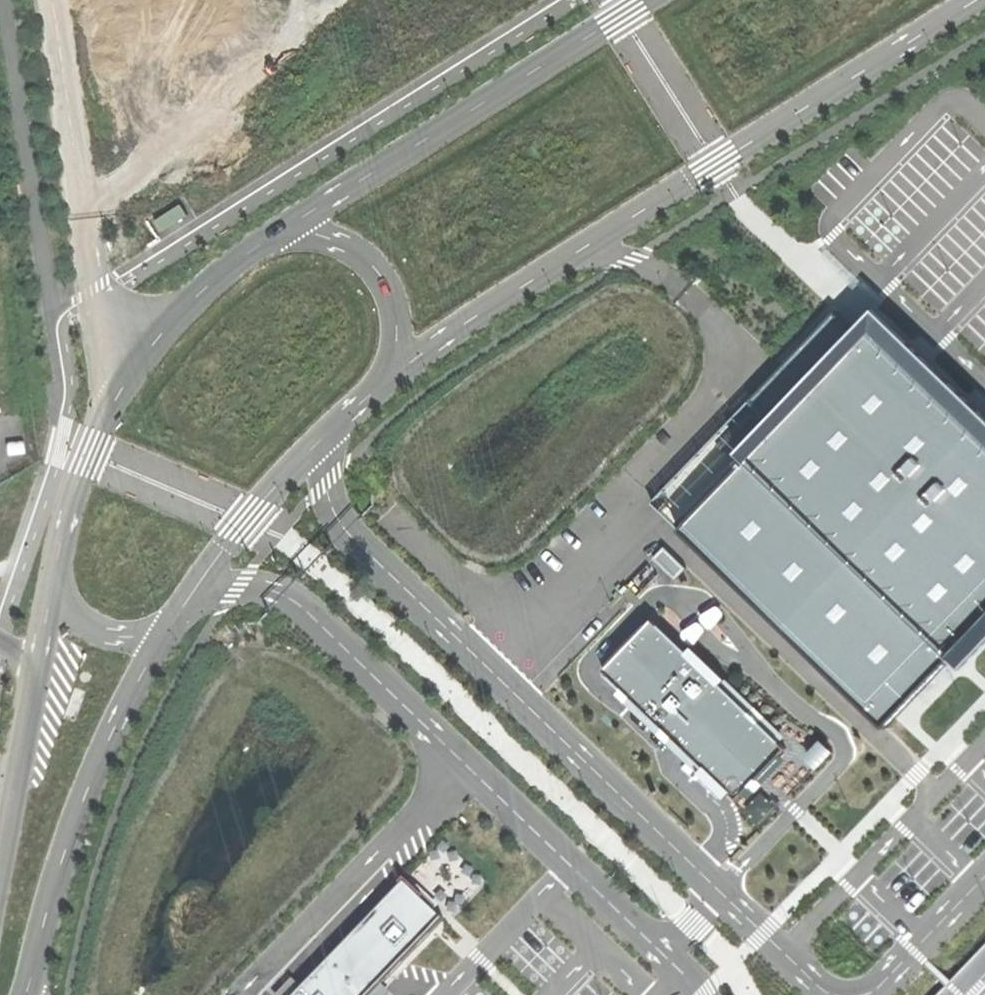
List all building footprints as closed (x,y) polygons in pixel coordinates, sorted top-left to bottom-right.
[(854,332),(836,314),(655,502),(886,724),(952,656),(964,668),(984,646),(984,411),(878,308),(854,332)] [(676,579),(687,568),(665,546),(654,558),(676,579)] [(715,606),(702,614),(701,617),(702,621),(709,628),(712,628),(715,627),(724,615),(724,613),(723,611),(718,606),(717,606),(715,606)] [(759,775),(786,748),(780,742),(687,652),(654,620),(605,670),(623,687),(732,792),(737,798),(759,775)] [(697,622),(684,630),(683,633),(683,637),(690,644),(694,644),(697,643),(705,631),(706,629),(705,627),(700,622),(699,622),(697,622)] [(693,646),(687,652),(780,742),(786,736),(738,690),(693,646)] [(725,799),(732,792),(623,687),(616,694),(725,799)] [(399,885),(401,886),(403,883),(433,912),(438,906),(418,886),(415,890),(405,880),(399,885)] [(403,883),(401,886),(303,988),(296,994),(369,994),(380,983),(387,976),(441,920),(433,912),(403,883)] [(946,982),(934,994),(984,994),(984,940),(946,982)] [(303,988),(292,979),(277,994),(296,994),(303,988)] [(369,994),(389,994),(391,994),(380,983),(369,994)]
